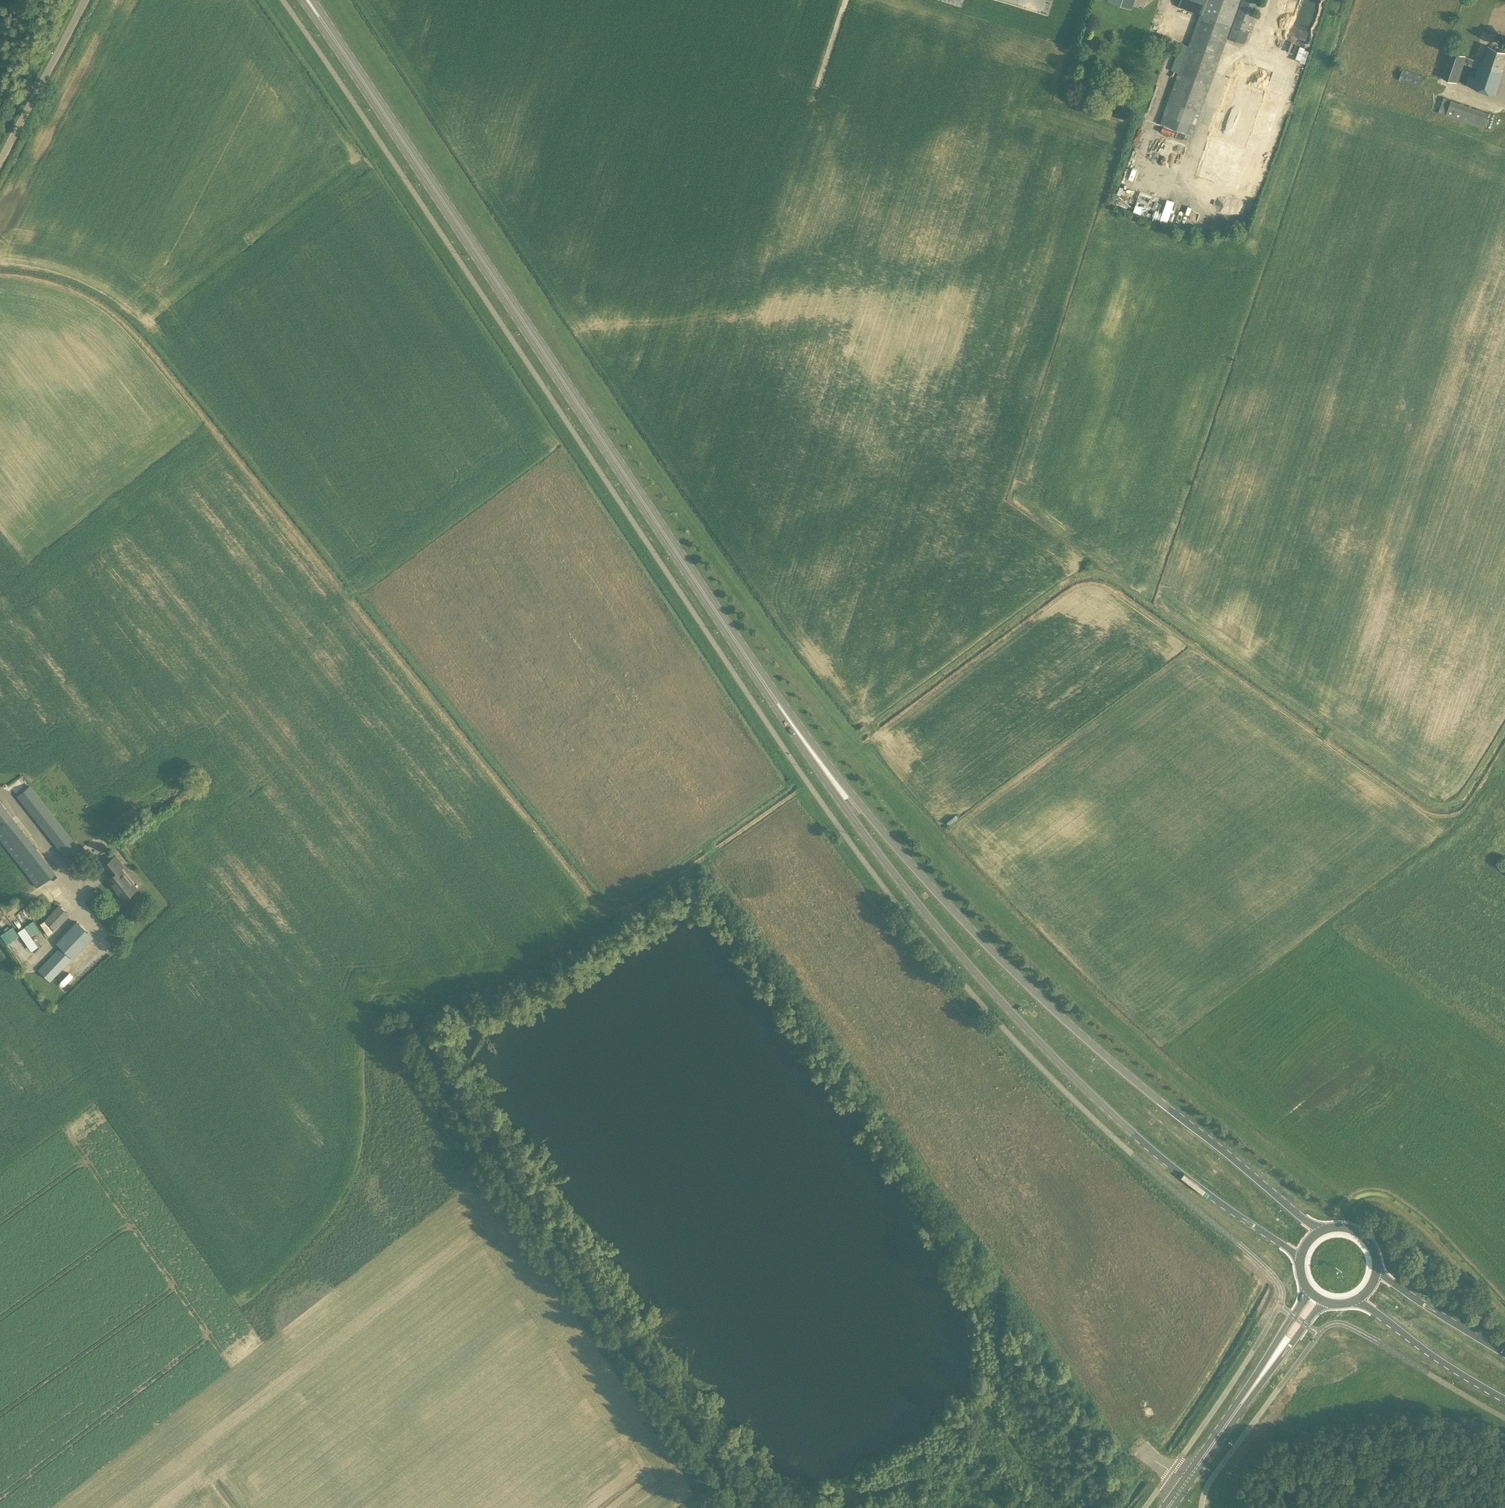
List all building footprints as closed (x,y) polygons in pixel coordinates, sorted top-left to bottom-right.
[(1131,9),(1133,5),(1134,0),(1107,0),(1131,9)] [(1177,6),(1199,14),(1188,45),(1180,42),(1176,53),(1184,56),(1160,123),(1191,134),(1240,0),(1179,0),(1177,6)] [(1227,38),(1242,43),(1258,0),(1241,0),(1227,38)] [(1057,16),(1060,6),(1051,3),(1048,13),(1057,16)] [(1475,78),(1469,75),(1466,84),(1495,95),(1503,72),(1501,71),(1504,60),(1504,51),(1488,45),(1482,62),(1450,50),(1441,76),(1457,82),(1464,63),(1479,68),(1475,78)] [(1399,80),(1420,87),(1424,76),(1403,68),(1399,80)] [(1438,112),(1483,128),(1489,112),(1444,96),(1438,112)] [(1258,173),(1262,175),(1268,160),(1263,159),(1258,173)] [(30,785),(17,795),(66,858),(79,848),(30,785)] [(21,866),(38,886),(56,872),(0,801),(0,838),(21,866)] [(115,855),(103,865),(111,875),(107,878),(123,899),(137,888),(121,868),(124,866),(115,855)] [(45,919),(55,929),(69,914),(59,904),(45,919)] [(121,915),(132,924),(140,914),(130,905),(121,915)] [(34,919),(25,925),(32,935),(41,929),(34,919)] [(56,942),(73,958),(94,937),(76,920),(56,942)] [(14,925),(1,934),(8,944),(21,935),(14,925)] [(38,970),(50,981),(71,959),(59,947),(38,970)]
